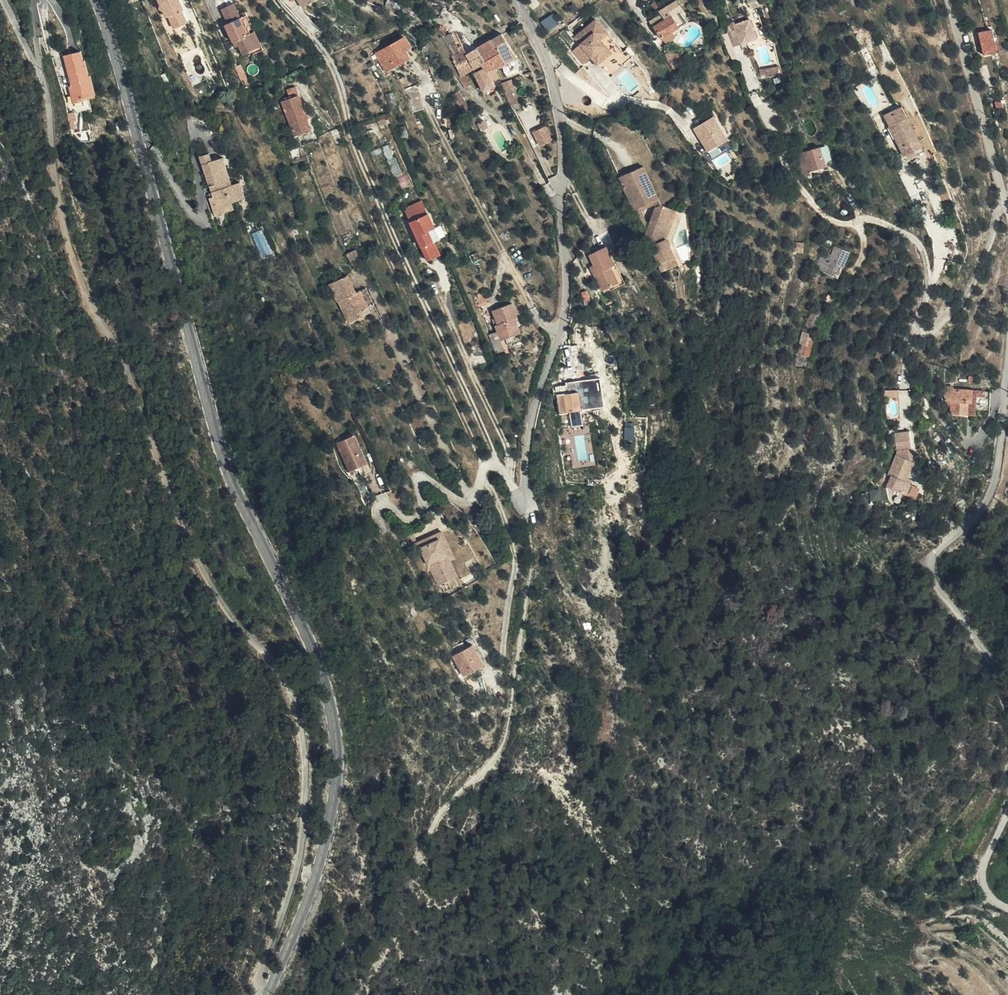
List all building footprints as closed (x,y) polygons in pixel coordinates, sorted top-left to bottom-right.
[(163,17),(165,16),(170,29),(182,24),(177,12),(180,10),(175,0),(156,0),(163,17)] [(656,11),(657,12),(655,13),(657,16),(646,24),(658,40),(680,23),(672,12),(678,8),(671,0),(656,11)] [(249,32),(254,29),(246,13),(240,17),(233,3),(221,9),(228,23),(225,25),(233,41),(236,40),(239,45),(243,54),(256,47),(249,32)] [(657,12),(656,11),(651,4),(647,7),(653,15),(655,13),(657,12)] [(754,10),(738,16),(746,36),(761,30),(754,10)] [(547,29),(559,23),(554,13),(543,19),(547,29)] [(595,41),(602,35),(591,21),(570,39),(575,46),(568,52),(578,65),(586,59),(591,66),(605,54),(595,41)] [(261,45),(254,29),(249,32),(256,47),(261,45)] [(516,55),(501,33),(475,49),(484,62),(480,64),(483,69),(475,74),(482,87),(491,81),(491,80),(487,74),(495,68),(516,55)] [(454,45),(447,49),(453,58),(464,51),(461,47),(453,34),(449,36),(454,45)] [(615,51),(602,35),(595,41),(605,54),(608,57),(615,51)] [(449,36),(443,40),(447,49),(454,45),(449,36)] [(997,59),(991,37),(979,40),(984,62),(997,59)] [(379,50),(389,68),(407,58),(398,40),(379,50)] [(83,68),(85,68),(81,52),(79,53),(77,43),(60,48),(69,77),(66,78),(69,90),(78,87),(79,91),(89,88),(83,68)] [(466,74),(471,70),(480,64),(484,62),(475,49),(466,55),(464,51),(453,58),(452,59),(462,76),(466,74)] [(384,71),(389,68),(379,50),(375,53),(384,71)] [(232,68),(237,81),(246,77),(241,64),(232,68)] [(87,67),(85,68),(83,68),(89,88),(92,87),(87,67)] [(499,75),(495,68),(487,74),(491,80),(499,75)] [(459,78),(465,89),(472,84),(466,74),(462,76),(459,78)] [(502,79),(499,75),(491,80),(491,81),(493,85),(502,79)] [(495,89),(494,87),(493,85),(491,81),(482,87),(487,94),(495,89)] [(420,84),(409,85),(412,110),(423,109),(420,84)] [(78,87),(69,90),(71,96),(79,94),(79,91),(78,87)] [(503,93),(509,105),(512,104),(508,91),(507,87),(502,89),(503,93)] [(459,91),(454,94),(465,115),(471,112),(459,91)] [(292,136),(309,130),(297,95),(280,101),(292,136)] [(910,135),(918,132),(900,95),(881,105),(886,114),(889,113),(895,125),(893,127),(902,145),(912,140),(910,135)] [(715,110),(694,122),(708,147),(728,135),(715,110)] [(485,122),(489,129),(495,125),(491,118),(485,122)] [(542,126),(532,132),(538,144),(548,138),(542,126)] [(922,141),(918,132),(910,135),(912,140),(902,145),(905,150),(922,141)] [(825,162),(820,142),(796,150),(804,177),(812,174),(810,167),(825,162)] [(224,189),(216,161),(208,164),(206,156),(197,158),(209,199),(205,201),(210,219),(218,217),(216,209),(227,205),(242,201),(237,185),(229,188),(224,189)] [(221,160),(216,161),(224,189),(229,188),(221,160)] [(651,200),(656,197),(642,162),(617,173),(631,208),(638,205),(651,200)] [(404,205),(409,217),(428,209),(422,197),(404,205)] [(653,204),(651,200),(638,205),(640,210),(653,204)] [(663,204),(659,204),(654,206),(645,222),(641,228),(662,269),(679,260),(667,235),(662,234),(665,215),(662,215),(663,204)] [(670,205),(663,204),(662,215),(665,215),(669,216),(670,205)] [(216,209),(218,217),(229,214),(227,205),(216,209)] [(638,205),(631,208),(641,228),(645,222),(640,210),(638,205)] [(428,209),(409,217),(420,242),(426,256),(438,251),(433,238),(438,235),(428,209)] [(605,242),(601,244),(608,254),(611,260),(611,261),(613,260),(612,259),(605,242)] [(834,261),(840,263),(847,249),(834,242),(822,268),(829,272),(834,261)] [(608,254),(601,244),(588,250),(592,260),(596,268),(592,270),(600,287),(608,283),(617,279),(609,262),(611,261),(611,260),(608,254)] [(616,271),(620,282),(624,280),(614,258),(612,259),(613,260),(611,261),(616,271)] [(609,287),(620,282),(616,271),(611,261),(609,262),(617,279),(608,283),(609,287)] [(835,274),(840,263),(834,261),(829,272),(835,274)] [(348,279),(330,287),(338,304),(348,326),(361,320),(359,314),(367,310),(370,316),(376,314),(366,292),(356,296),(348,279)] [(338,304),(330,287),(329,288),(337,305),(338,304)] [(517,317),(520,315),(514,301),(494,310),(500,324),(498,324),(501,331),(495,334),(503,353),(509,350),(504,340),(522,332),(519,324),(517,317)] [(347,326),(348,326),(338,304),(347,326)] [(361,320),(370,316),(367,310),(359,314),(361,320)] [(808,366),(813,332),(801,330),(796,364),(808,366)] [(949,397),(950,388),(951,384),(941,382),(939,396),(944,396),(949,397)] [(970,392),(950,388),(949,397),(948,402),(946,413),(961,416),(962,412),(963,401),(968,402),(970,392)] [(574,393),(552,395),(554,415),(576,411),(574,393)] [(976,394),(972,413),(986,416),(989,396),(976,394)] [(885,440),(900,441),(901,424),(886,423),(885,440)] [(352,444),(350,445),(363,474),(365,473),(352,444)] [(363,474),(350,445),(334,452),(346,481),(363,474)] [(890,488),(897,475),(893,473),(896,468),(902,457),(886,448),(876,465),(879,466),(874,478),(890,488)] [(443,526),(439,528),(449,549),(446,551),(456,572),(460,570),(452,554),(456,552),(443,526)] [(449,549),(439,528),(411,541),(425,567),(429,566),(436,582),(456,572),(446,551),(449,549)] [(462,577),(467,585),(479,578),(474,569),(462,577)] [(458,672),(471,667),(469,661),(477,658),(472,642),(450,651),(458,672)] [(469,661),(471,667),(480,663),(477,658),(469,661)]
